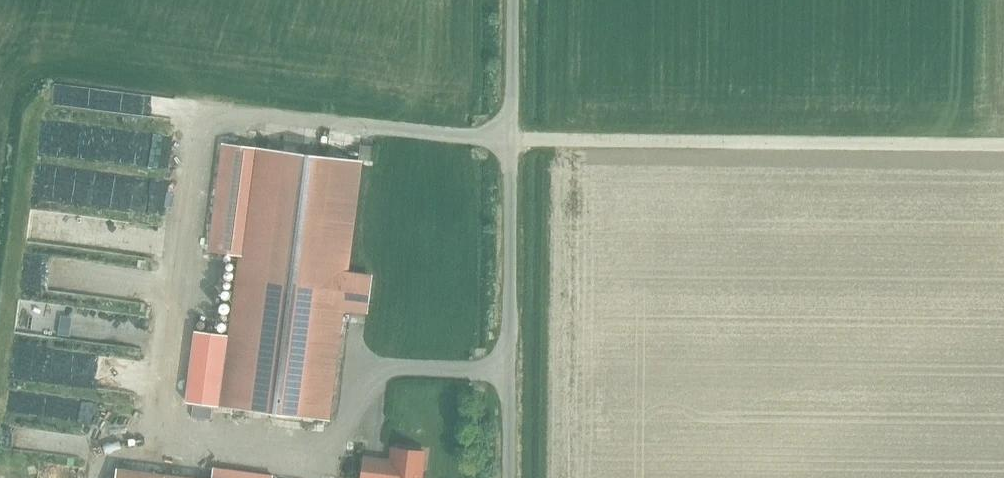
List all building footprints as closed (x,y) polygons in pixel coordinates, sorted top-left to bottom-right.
[(60,102),(57,132),(165,145),(169,116),(60,102)] [(223,405),(325,418),(339,305),(367,308),(371,278),(343,274),(358,161),(226,144),(212,250),(243,254),(223,405)] [(68,180),(70,146),(52,145),(51,179),(68,180)] [(133,179),(138,161),(108,154),(100,183),(127,190),(130,178),(133,179)] [(83,205),(65,202),(63,213),(80,217),(83,205)] [(42,235),(37,268),(155,284),(161,240),(135,236),(133,248),(78,240),(77,242),(69,240),(70,227),(64,226),(63,238),(42,235)] [(424,452),(392,448),(390,463),(382,462),(382,459),(364,457),(361,477),(421,477),(424,452)] [(117,468),(115,477),(195,477),(117,468)]
